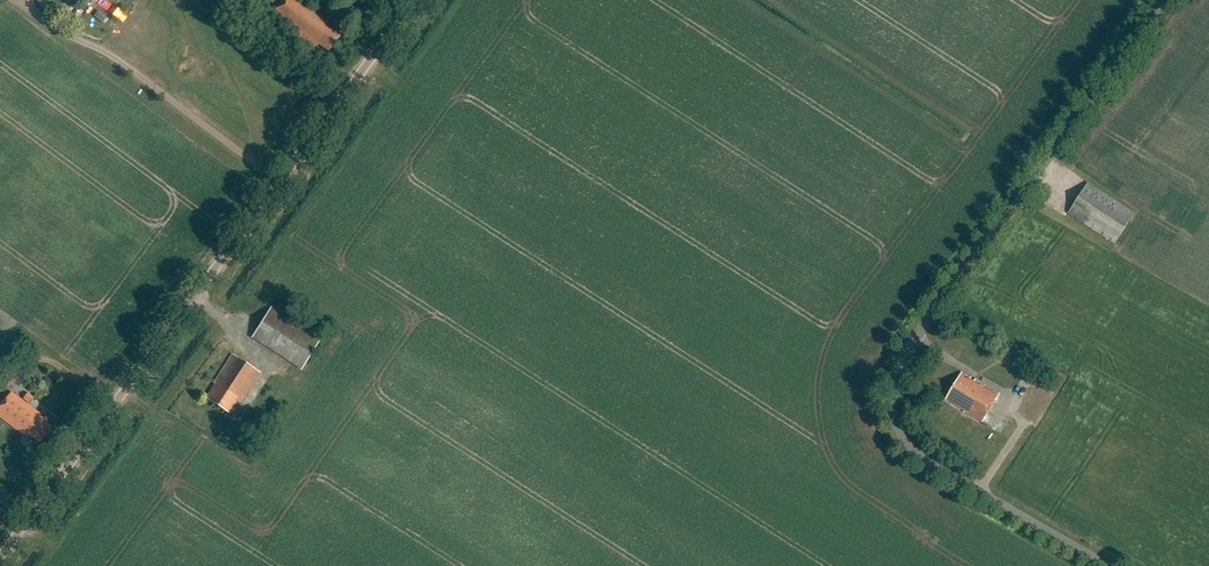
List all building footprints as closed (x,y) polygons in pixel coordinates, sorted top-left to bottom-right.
[(326,15),(306,0),(283,0),(270,18),(314,51),(317,46),(327,53),(341,35),(330,26),(333,22),(326,16),(326,15)] [(334,14),(340,6),(332,0),(329,0),(325,6),(334,14)] [(1135,213),(1088,183),(1068,213),(1115,244),(1135,213)] [(321,338),(271,306),(251,338),(301,369),(321,338)] [(212,382),(215,384),(206,398),(228,412),(235,402),(238,404),(259,373),(231,354),(212,382)] [(1039,387),(1046,374),(1036,368),(1029,381),(1039,387)] [(967,413),(983,422),(1000,394),(984,384),(976,379),(975,380),(962,373),(946,400),(965,411),(964,412),(966,413),(967,413)] [(40,414),(12,393),(0,408),(0,417),(28,438),(30,435),(41,443),(52,428),(45,422),(46,421),(39,416),(40,414)] [(23,399),(29,404),(34,398),(28,393),(23,399)]
